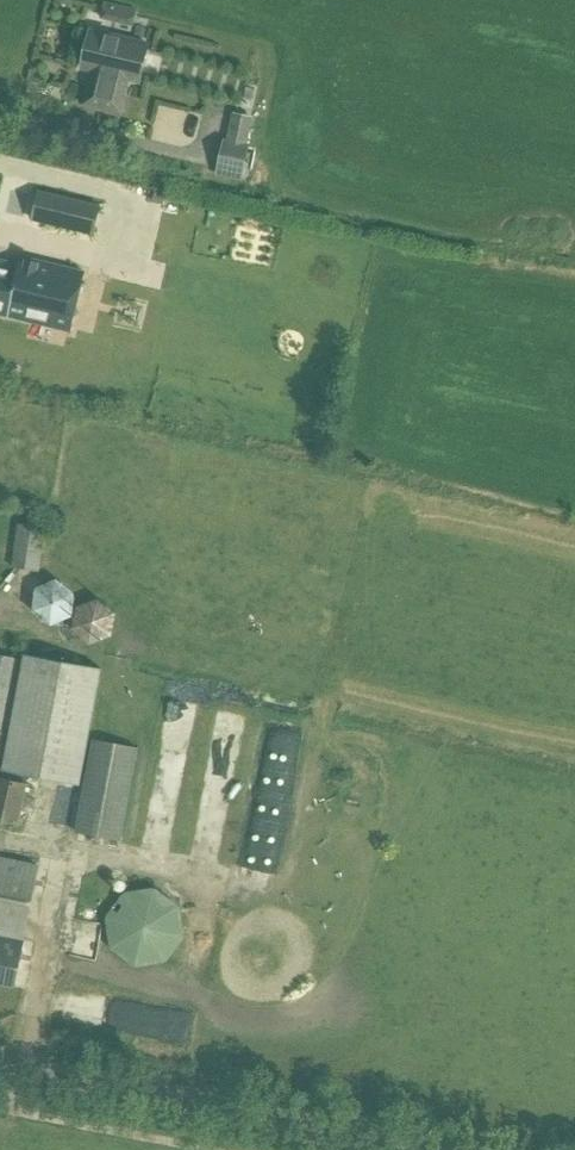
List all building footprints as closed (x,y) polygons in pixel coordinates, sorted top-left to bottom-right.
[(86,103),(120,111),(128,79),(140,81),(149,44),(91,30),(82,67),(93,70),(86,103)] [(219,169),(242,174),(248,146),(245,146),(251,118),(235,114),(229,142),(225,141),(219,169)] [(40,192),(33,219),(93,234),(100,206),(40,192)] [(70,329),(83,273),(22,258),(21,264),(8,261),(7,267),(0,265),(0,312),(70,329)] [(38,570),(43,528),(19,524),(12,566),(38,570)] [(103,667),(28,652),(5,768),(80,783),(103,667)] [(2,747),(3,748),(19,659),(0,655),(0,759),(2,747)] [(94,738),(76,830),(120,839),(139,747),(94,738)] [(16,825),(26,784),(0,777),(0,822),(16,825)] [(15,985),(22,940),(35,865),(0,858),(0,982),(15,985)] [(106,917),(110,948),(135,966),(165,961),(184,937),(180,907),(155,887),(124,892),(106,917)]
